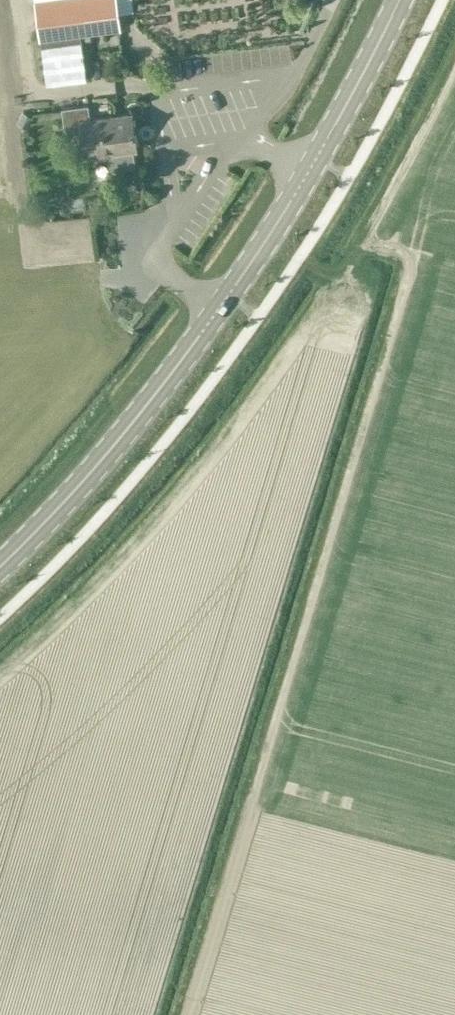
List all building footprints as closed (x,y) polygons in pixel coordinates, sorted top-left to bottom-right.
[(45,84),(85,78),(80,40),(90,38),(89,32),(119,28),(115,0),(34,0),(45,84)] [(133,132),(130,112),(89,117),(87,104),(61,107),(64,130),(80,128),(83,155),(106,152),(108,169),(135,165),(132,148),(133,148),(131,132),(133,132)]
